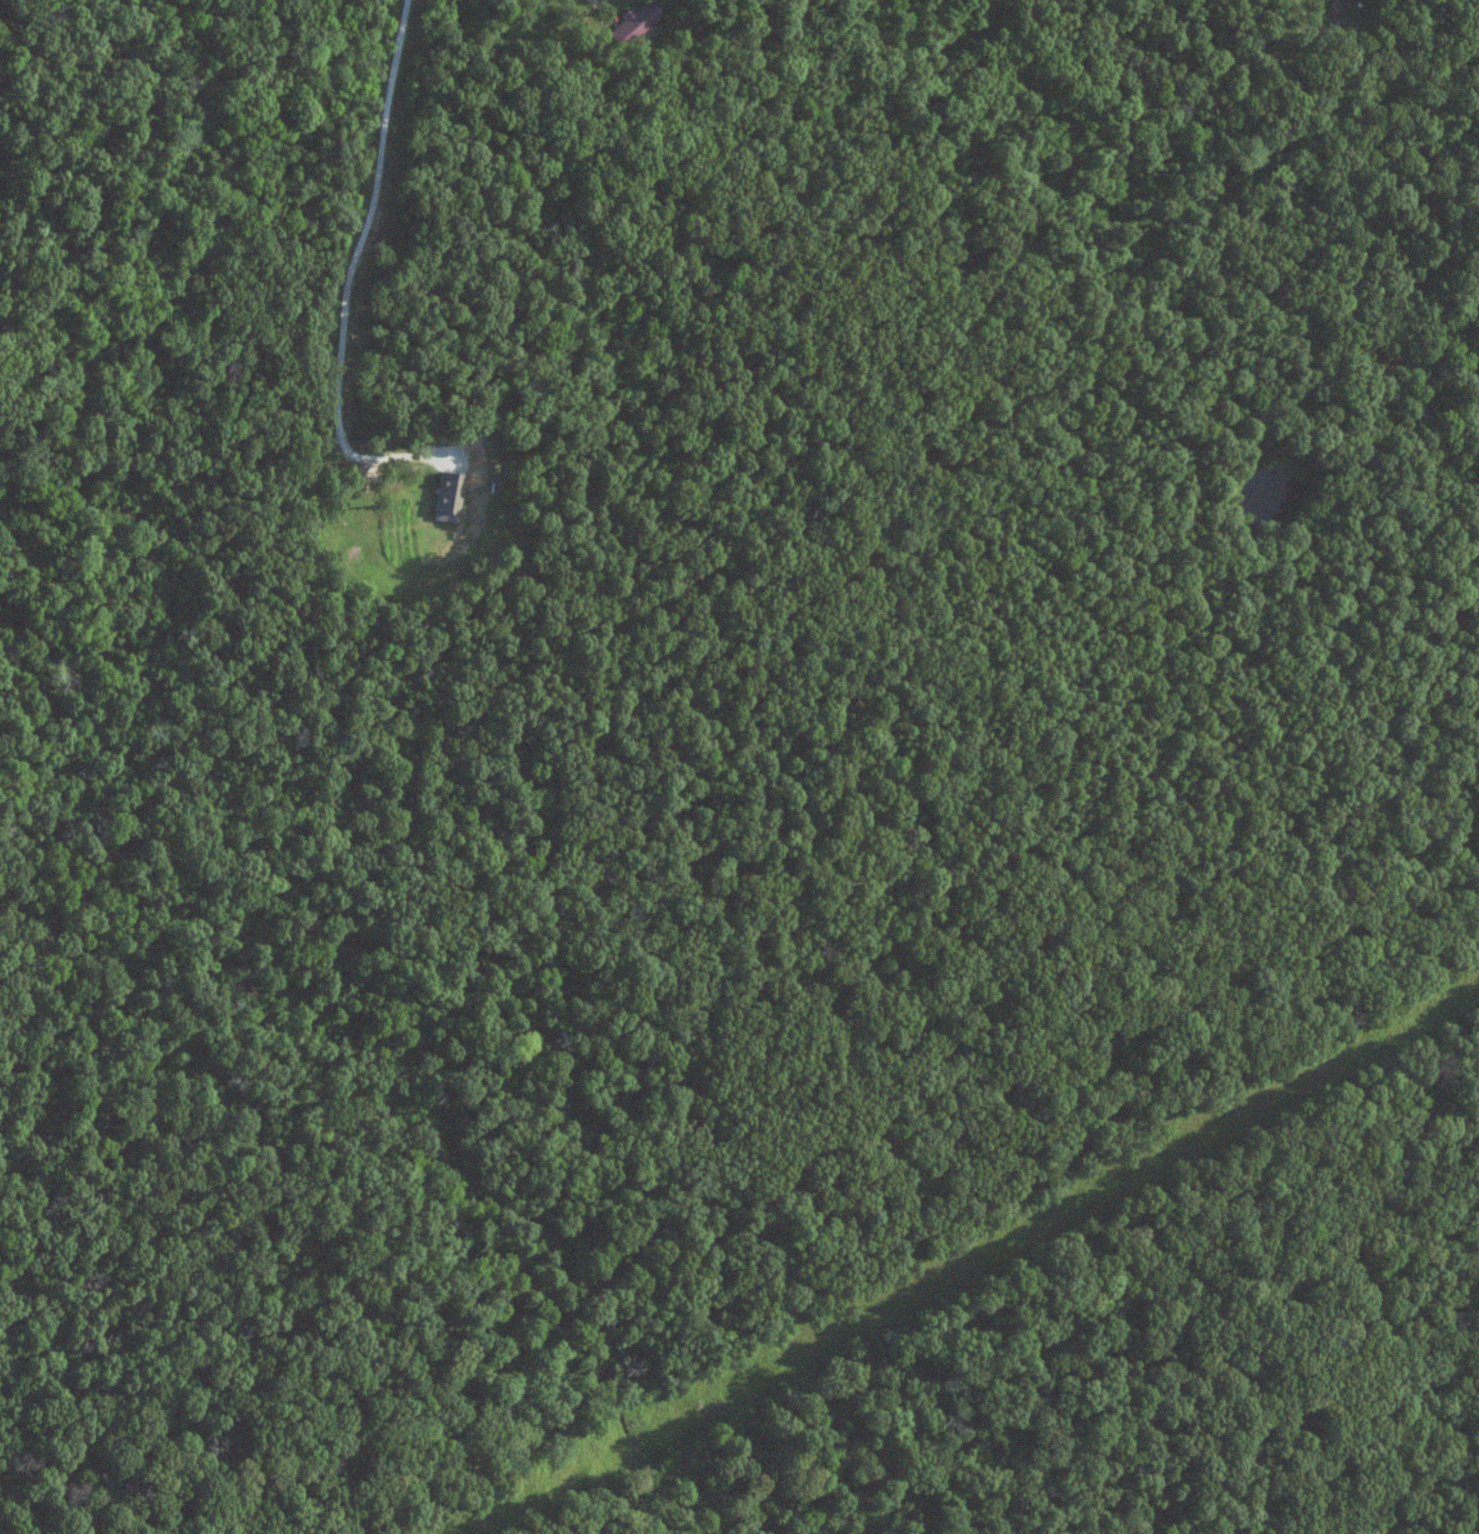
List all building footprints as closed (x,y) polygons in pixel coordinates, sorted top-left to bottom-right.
[(658,18),(642,0),(637,0),(606,27),(624,48),(658,18)]
